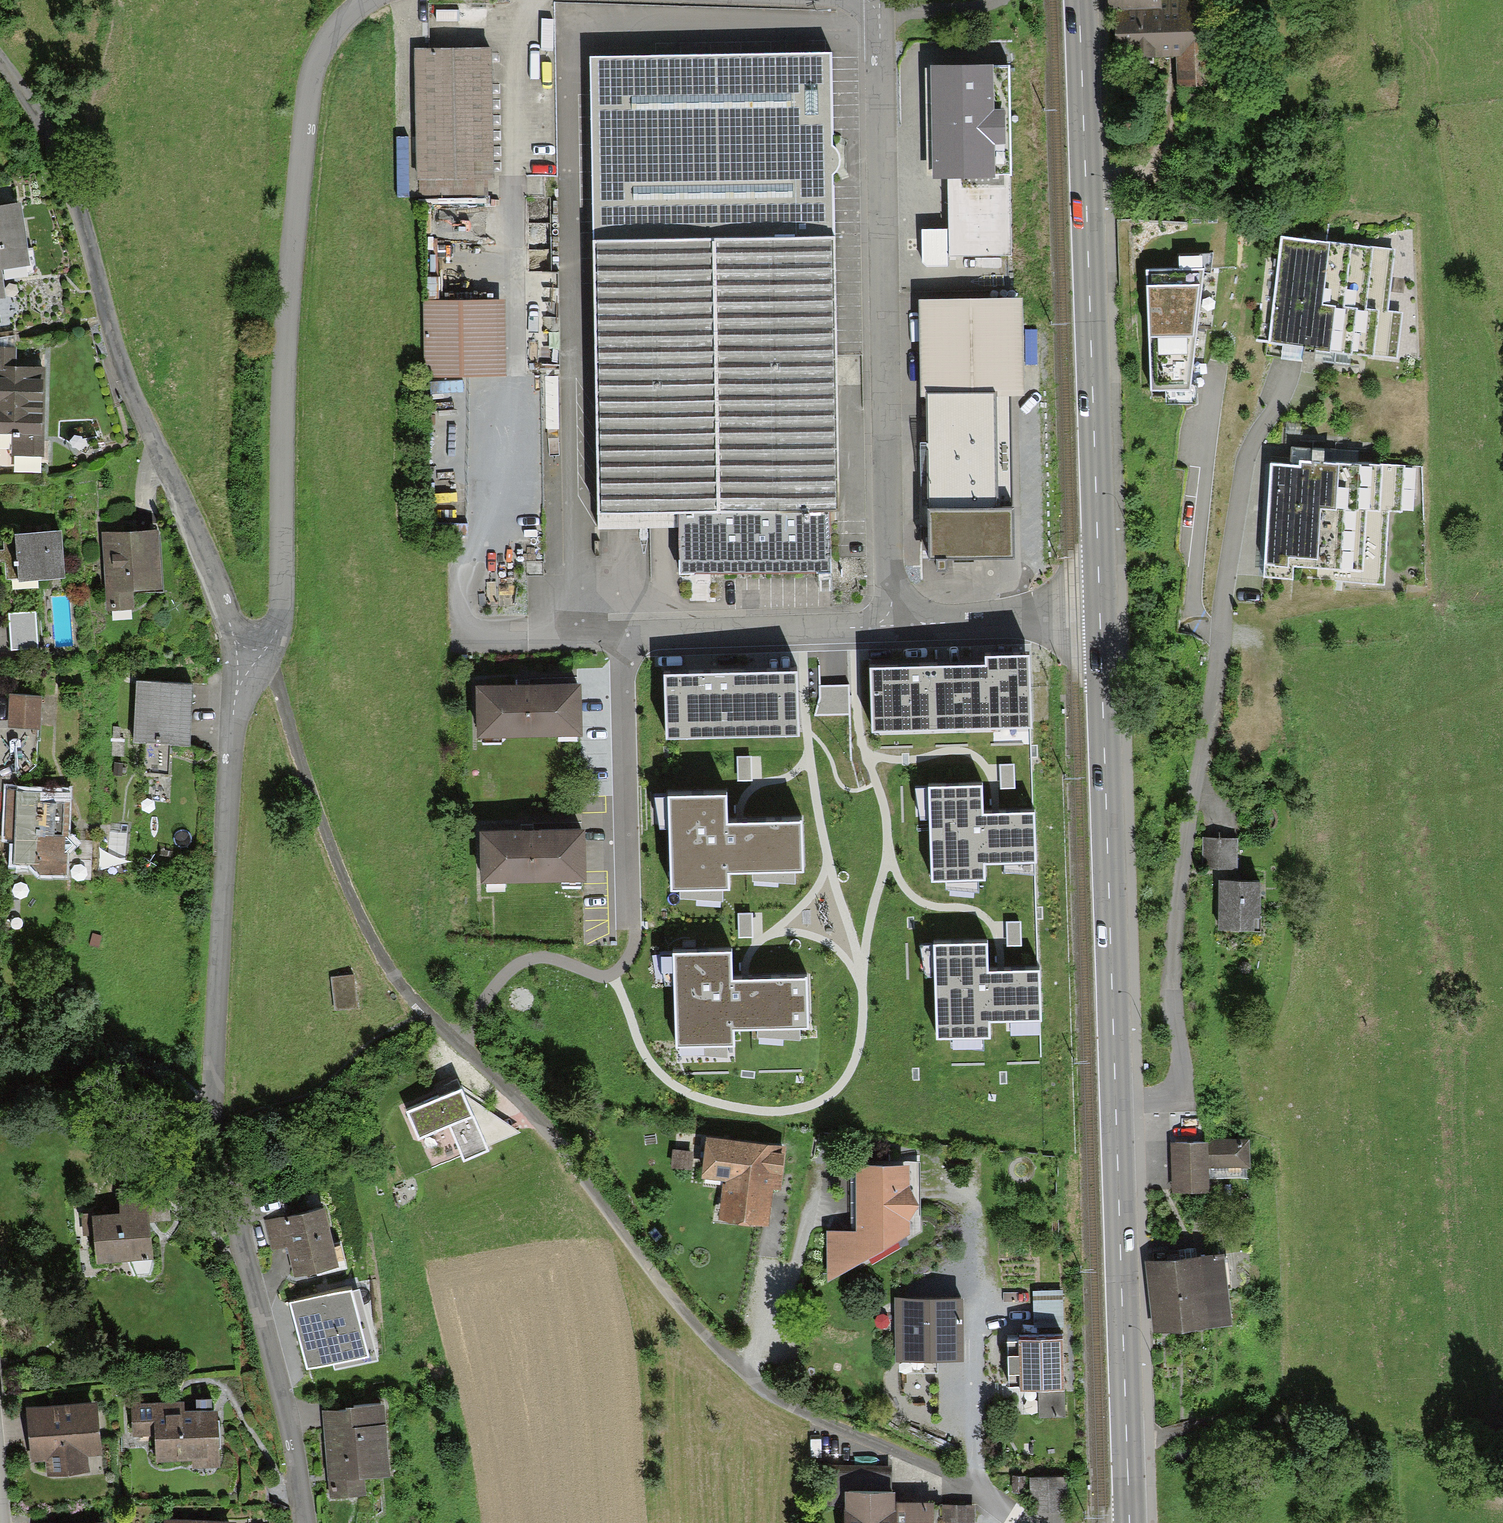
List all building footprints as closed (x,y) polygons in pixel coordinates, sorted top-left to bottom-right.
[(1110,52),(1178,49),(1179,80),(1205,79),(1202,0),(1108,0),(1110,52)] [(414,194),(493,193),(491,47),(412,48),(414,194)] [(837,508),(830,52),(595,55),(601,512),(681,511),(681,573),(826,571),(825,509),(837,508)] [(1004,174),(1011,174),(1010,66),(931,67),(932,179),(949,179),(964,179),(964,185),(1004,185),(1004,174)] [(949,256),(1011,256),(1011,174),(1004,174),(1004,185),(964,185),(964,179),(949,179),(949,256)] [(6,295),(2,268),(29,265),(20,202),(0,205),(0,295),(6,295)] [(1312,349),(1393,358),(1404,257),(1275,243),(1262,358),(1311,364),(1312,349)] [(986,270),(1013,270),(1014,258),(986,257),(986,270)] [(1149,388),(1193,388),(1207,265),(1144,266),(1149,388)] [(931,558),(1008,558),(1008,393),(1023,393),(1023,298),(921,298),(922,395),(931,395),(931,558)] [(427,376),(505,373),(502,300),(424,302),(427,376)] [(16,347),(16,335),(0,338),(0,347),(16,347)] [(44,454),(44,367),(16,366),(16,347),(0,347),(0,431),(14,431),(14,454),(44,454)] [(1266,447),(1261,578),(1420,584),(1418,461),(1266,447)] [(134,592),(163,590),(161,530),(102,533),(106,609),(135,608),(134,592)] [(4,557),(6,577),(19,576),(19,582),(65,577),(60,531),(15,535),(16,539),(2,540),(4,557)] [(11,652),(38,650),(35,611),(8,613),(11,652)] [(1032,727),(1030,656),(985,657),(985,665),(870,668),(872,732),(1032,727)] [(666,675),(667,738),(800,735),(799,672),(666,675)] [(169,745),(190,746),(192,682),(135,680),(133,744),(149,744),(148,775),(168,775),(169,745)] [(474,687),(475,737),(582,735),(581,684),(474,687)] [(849,686),(820,687),(820,699),(815,715),(850,713),(849,686)] [(7,727),(40,729),(42,696),(9,694),(7,727)] [(752,757),(738,757),(739,780),(753,780),(752,757)] [(1033,809),(983,810),(982,782),(928,784),(931,878),(984,877),(984,860),(1034,859),(1033,809)] [(69,837),(71,789),(7,787),(5,840),(16,840),(15,862),(28,863),(40,875),(66,875),(66,853),(73,845),(69,837)] [(727,794),(669,796),(672,891),(679,890),(722,889),(730,889),(729,873),(753,873),(795,872),(803,871),(801,822),(728,824),(727,794)] [(1220,926),(1252,925),(1251,869),(1230,869),(1229,830),(1201,830),(1202,866),(1219,865),(1220,926)] [(481,833),(482,884),(586,883),(585,831),(481,833)] [(795,872),(753,873),(753,881),(795,885),(795,872)] [(722,889),(679,890),(679,899),(722,902),(722,889)] [(752,914),(738,914),(739,938),(753,938),(752,914)] [(1039,965),(987,967),(987,939),(934,940),(936,1035),(989,1034),(989,1017),(1040,1015),(1039,965)] [(730,950),(672,953),(677,1047),(735,1044),(734,1030),(807,1027),(804,977),(732,980),(730,950)] [(331,1009),(351,1007),(348,972),(328,974),(331,1009)] [(459,1087),(413,1108),(425,1135),(444,1126),(458,1158),(485,1147),(459,1087)] [(713,1216),(758,1221),(768,1139),(703,1131),(699,1172),(718,1175),(713,1216)] [(1171,1137),(1174,1186),(1211,1185),(1210,1165),(1252,1163),(1251,1133),(1171,1137)] [(668,1164),(687,1167),(689,1147),(670,1145),(668,1164)] [(898,1223),(898,1160),(853,1161),(853,1228),(827,1227),(828,1275),(898,1223)] [(126,1214),(93,1216),(96,1253),(148,1249),(145,1210),(163,1209),(162,1191),(124,1194),(126,1214)] [(302,1274),(341,1265),(327,1204),(271,1218),(278,1244),(294,1241),(302,1274)] [(1144,1255),(1153,1325),(1232,1315),(1223,1245),(1144,1255)] [(365,1349),(348,1290),(293,1305),(310,1364),(365,1349)] [(969,1296),(901,1299),(904,1349),(971,1346),(969,1296)] [(1001,1323),(1003,1382),(1034,1381),(1035,1415),(1057,1414),(1054,1321),(1001,1323)] [(91,1399),(31,1405),(35,1454),(48,1453),(50,1470),(83,1467),(81,1447),(95,1445),(91,1399)] [(172,1400),(130,1404),(133,1436),(170,1433),(172,1451),(213,1447),(210,1405),(173,1408),(172,1400)] [(380,1402),(329,1406),(336,1494),(361,1492),(359,1470),(385,1468),(380,1402)] [(896,1494),(896,1481),(892,1481),(892,1461),(828,1461),(828,1502),(845,1502),(845,1522),(896,1522),(896,1494)] [(1010,1488),(1019,1488),(1019,1469),(1009,1469),(1010,1488)] [(1027,1506),(1059,1505),(1058,1474),(1027,1475),(1027,1506)] [(976,1501),(934,1501),(934,1495),(896,1494),(896,1522),(976,1522),(976,1501)]
